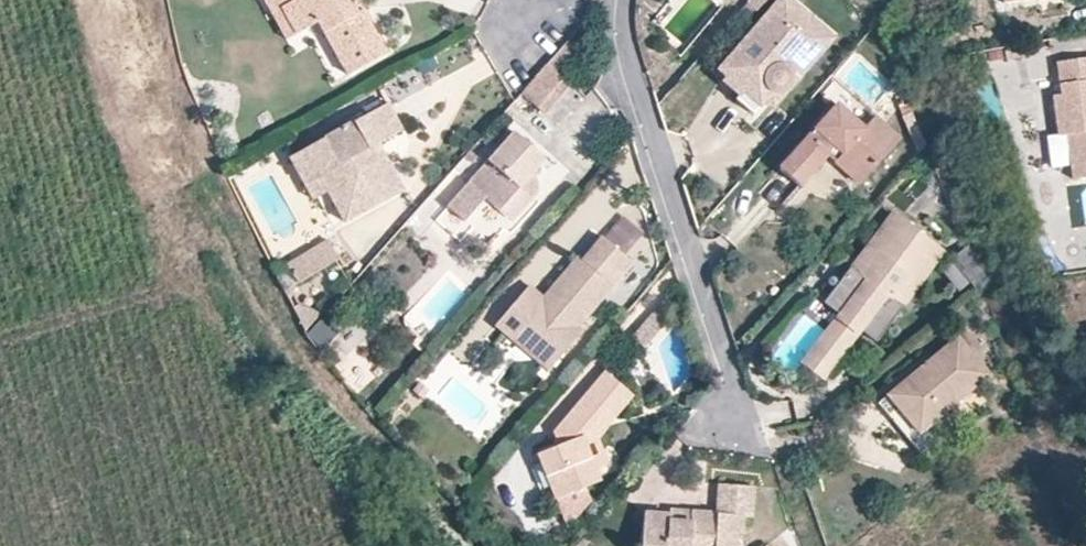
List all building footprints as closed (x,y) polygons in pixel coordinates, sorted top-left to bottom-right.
[(284,39),(295,33),(279,6),(292,0),(262,0),(284,39)] [(348,0),(292,0),(279,6),(295,33),(316,23),(345,73),(383,51),(360,9),(353,12),(348,0)] [(355,0),(348,0),(353,12),(360,9),(355,0)] [(826,56),(839,42),(791,0),(787,0),(782,6),(798,20),(793,27),(826,56)] [(798,20),(782,6),(724,74),(731,80),(728,85),(745,99),(741,103),(758,118),(777,96),(782,99),(788,99),(792,97),(826,56),(793,27),(798,20)] [(668,47),(674,41),(665,33),(659,40),(668,47)] [(1059,60),(1064,94),(1055,95),(1061,136),(1069,134),(1076,179),(1085,177),(1085,57),(1059,60)] [(563,76),(547,61),(521,92),(537,105),(563,76)] [(365,151),(379,142),(402,129),(388,103),(297,153),(311,178),(318,175),(327,192),(344,223),(404,190),(388,158),(373,165),(365,151)] [(905,139),(880,118),(870,130),(840,104),(784,169),(805,187),(833,155),(838,149),(871,178),(905,139)] [(535,175),(547,160),(517,132),(448,207),(468,225),(492,200),(515,221),(533,201),(538,194),(539,186),(537,179),(535,175)] [(388,158),(379,142),(365,151),(373,165),(388,158)] [(863,187),(871,178),(838,149),(833,155),(840,161),(837,164),(863,187)] [(297,153),(289,157),(311,199),(327,192),(318,175),(311,178),(297,153)] [(893,212),(869,242),(877,249),(859,272),(852,266),(850,264),(823,301),(841,316),(859,330),(877,341),(904,304),(895,298),(912,277),(919,282),(945,248),(893,212)] [(625,215),(607,235),(627,252),(645,233),(625,215)] [(534,307),(520,296),(486,334),(515,358),(525,347),(550,368),(583,329),(579,325),(631,262),(602,236),(580,259),(578,256),(540,300),(534,307)] [(326,241),(287,263),(297,282),(336,261),(326,241)] [(869,242),(852,266),(859,272),(877,249),(869,242)] [(976,247),(943,264),(958,293),(991,276),(976,247)] [(904,304),(919,282),(912,277),(895,298),(904,304)] [(526,288),(520,296),(534,307),(540,300),(526,288)] [(668,294),(634,333),(645,343),(673,309),(668,294)] [(327,316),(307,332),(319,347),(339,331),(327,316)] [(859,330),(841,316),(830,330),(849,343),(859,330)] [(856,349),(849,343),(830,330),(809,357),(816,361),(815,364),(817,367),(818,368),(820,369),(822,370),(824,370),(826,370),(828,372),(836,378),(856,349)] [(917,381),(912,375),(878,402),(919,455),(956,425),(945,412),(992,374),(959,336),(922,366),(928,373),(917,381)] [(525,347),(515,358),(540,379),(550,368),(525,347)] [(816,361),(809,357),(804,365),(823,380),(828,372),(826,370),(824,370),(822,370),(820,369),(818,368),(817,367),(815,364),(816,361)] [(922,366),(912,375),(917,381),(928,373),(922,366)] [(634,394),(605,370),(553,430),(559,446),(537,455),(556,499),(601,480),(597,467),(584,435),(589,431),(607,411),(615,418),(634,394)] [(599,440),(589,431),(584,435),(597,467),(608,463),(599,440)] [(694,509),(693,519),(670,518),(670,513),(644,511),(643,545),(738,545),(738,540),(744,540),(744,516),(755,516),(754,486),(717,484),(716,510),(694,509)] [(671,508),(670,513),(670,518),(693,519),(694,509),(671,508)]
